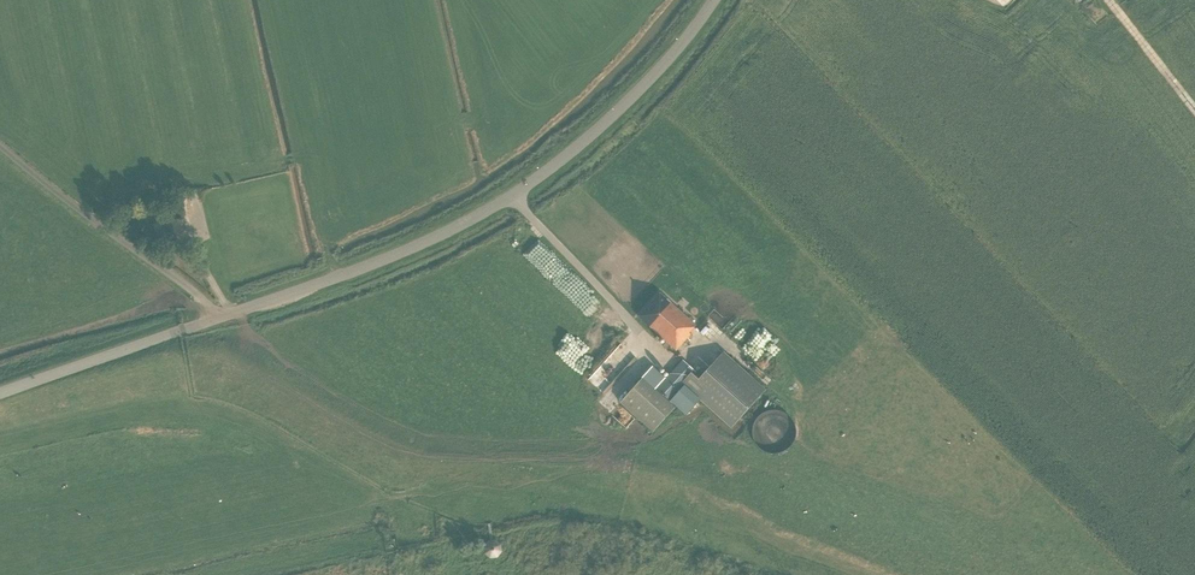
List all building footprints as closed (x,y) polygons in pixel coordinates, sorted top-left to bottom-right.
[(1076,17),(1060,0),(1045,0),(1068,24),(1076,17)] [(185,194),(176,196),(181,217),(190,215),(185,194)] [(167,229),(155,232),(158,245),(170,243),(171,248),(184,245),(182,238),(188,237),(186,228),(182,228),(180,219),(165,222),(167,229)] [(537,250),(530,243),(521,253),(546,277),(562,260),(544,243),(537,250)] [(695,326),(660,294),(639,317),(676,351),(690,335),(688,333),(695,326)] [(745,331),(736,340),(771,373),(780,363),(745,331)] [(586,375),(603,392),(611,384),(602,376),(628,349),(619,340),(586,375)] [(766,390),(724,352),(699,379),(694,374),(696,372),(683,359),(666,378),(652,365),(617,403),(648,432),(672,406),(667,402),(669,401),(684,414),(698,398),(731,428),(766,390)] [(790,417),(788,415),(786,414),(783,412),(781,411),(780,411),(777,410),(774,410),(771,410),(769,411),(767,411),(764,412),(762,414),(759,416),(757,418),(755,420),(754,423),(753,426),(752,429),(752,432),(752,434),(753,437),(754,440),(755,443),(756,445),(759,447),(760,449),(763,451),(766,452),(768,453),(770,453),(773,453),(775,453),(778,453),(781,452),(783,451),(785,450),(788,448),(790,446),(791,444),(793,442),(794,440),(795,437),(795,434),(796,431),(795,429),(795,427),(794,424),(793,421),(791,419),(790,417)] [(492,542),(485,553),(495,560),(503,549),(492,542)]
